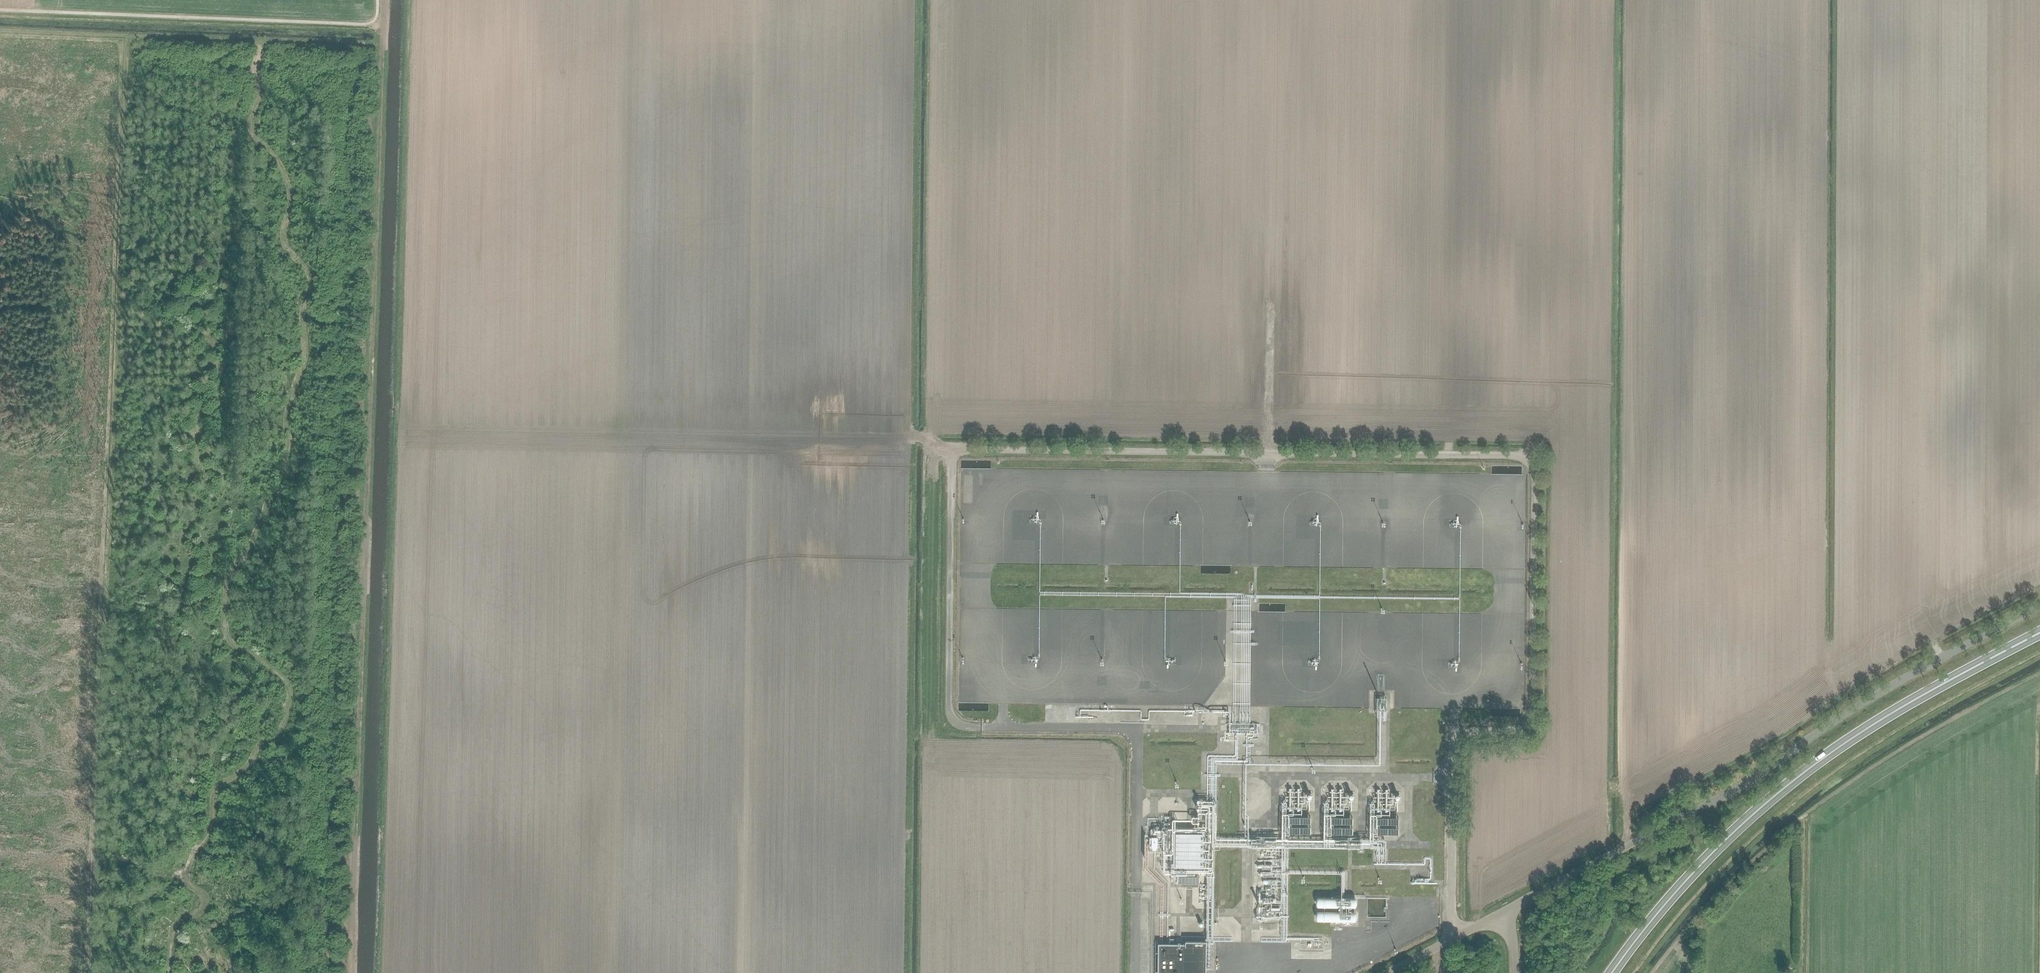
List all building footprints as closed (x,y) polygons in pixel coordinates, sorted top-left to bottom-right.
[(1321,921),(1361,921),(1361,912),(1350,912),(1350,896),(1321,897),(1321,908),(1321,921)] [(1206,943),(1186,943),(1186,945),(1159,945),(1159,972),(1206,972),(1206,943)]
